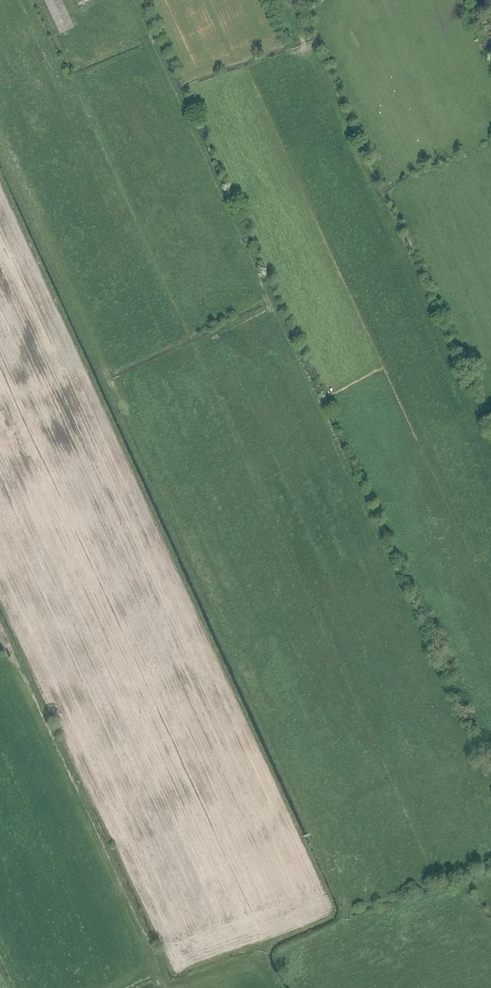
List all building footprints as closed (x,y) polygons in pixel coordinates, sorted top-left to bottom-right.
[(74,27),(62,0),(44,0),(60,34),(74,27)]
